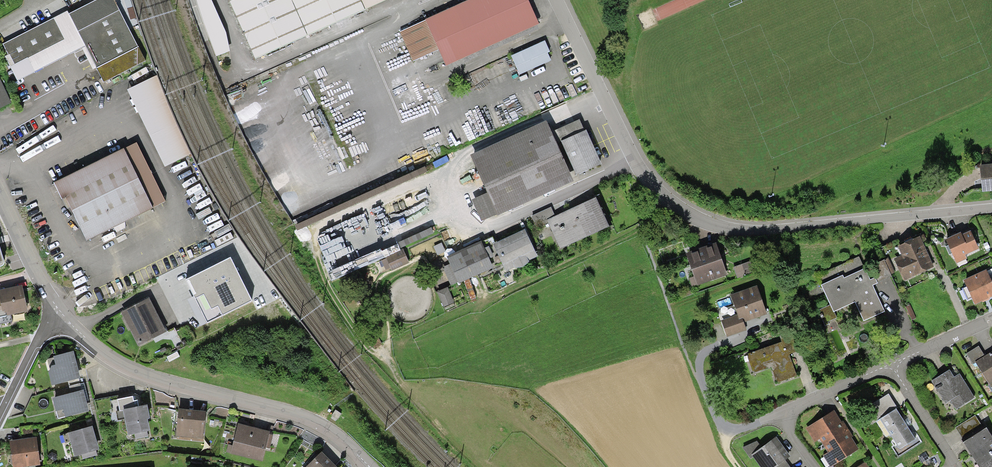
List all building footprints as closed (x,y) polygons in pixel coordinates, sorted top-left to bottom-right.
[(112,0),(98,0),(67,16),(79,42),(83,49),(89,59),(102,85),(145,63),(112,0)] [(218,56),(232,51),(214,0),(199,0),(218,56)] [(255,56),(381,0),(231,0),(255,56)] [(536,26),(524,0),(474,0),(428,20),(448,65),(536,26)] [(13,66),(7,56),(2,58),(14,83),(83,49),(79,42),(67,16),(65,13),(51,20),(62,42),(13,66)] [(62,42),(51,20),(2,45),(7,56),(13,66),(62,42)] [(519,76),(550,62),(546,53),(548,52),(544,44),(511,58),(515,67),(519,76)] [(190,157),(153,78),(124,91),(161,170),(190,157)] [(9,103),(0,85),(0,108),(9,103)] [(585,172),(601,165),(586,131),(585,132),(580,121),(557,131),(562,142),(560,143),(575,176),(585,172)] [(498,218),(574,184),(546,123),(470,157),(487,194),(472,201),(481,222),(497,215),(498,218)] [(163,204),(133,144),(53,183),(82,243),(163,204)] [(991,191),(991,169),(978,170),(980,193),(991,191)] [(550,208),(532,216),(538,229),(549,224),(561,250),(609,228),(595,199),(555,217),(550,208)] [(498,243),(493,245),(505,272),(515,268),(515,269),(523,268),(529,264),(528,262),(538,258),(525,230),(498,243)] [(956,233),(941,241),(953,265),(965,259),(964,256),(978,249),(969,232),(958,237),(956,233)] [(915,236),(894,246),(901,262),(892,266),(899,283),(930,268),(915,236)] [(480,241),(445,258),(449,265),(442,269),(450,285),(456,282),(458,286),(493,268),(480,241)] [(714,243),(684,255),(696,285),(727,273),(714,243)] [(385,258),(389,272),(412,264),(408,250),(385,258)] [(756,259),(734,268),(739,279),(760,270),(756,259)] [(838,276),(817,286),(826,306),(812,313),(819,327),(835,320),(832,313),(851,304),(860,324),(881,314),(869,287),(888,278),(880,261),(839,280),(838,276)] [(222,262),(179,283),(194,314),(238,293),(222,262)] [(959,282),(970,308),(991,299),(991,291),(991,290),(991,273),(986,276),(984,271),(959,282)] [(757,287),(729,297),(736,316),(721,321),(727,338),(746,331),(743,322),(767,314),(757,287)] [(0,291),(0,314),(1,318),(24,313),(19,288),(0,291)] [(446,290),(436,293),(442,310),(452,306),(446,290)] [(162,334),(145,301),(120,313),(137,347),(162,334)] [(790,339),(746,356),(753,374),(768,368),(774,384),(797,375),(790,355),(795,353),(790,339)] [(976,348),(964,355),(970,367),(973,365),(988,392),(991,390),(991,352),(981,358),(976,348)] [(71,354),(50,359),(52,367),(45,368),(50,387),(78,380),(71,354)] [(948,370),(929,382),(942,404),(948,401),(954,412),(973,400),(958,374),(952,378),(948,370)] [(80,392),(50,402),(54,412),(60,410),(63,419),(86,411),(80,392)] [(138,393),(95,401),(98,416),(120,411),(125,437),(149,433),(145,408),(141,409),(138,393)] [(875,422),(895,452),(915,439),(895,409),(875,422)] [(204,414),(176,411),(173,436),(201,440),(204,414)] [(831,412),(802,430),(811,444),(816,441),(820,447),(846,431),(840,422),(837,424),(831,412)] [(953,430),(961,441),(959,443),(976,466),(991,466),(991,443),(973,416),(953,430)] [(10,442),(12,466),(20,466),(39,465),(36,439),(33,439),(32,426),(19,428),(21,441),(10,442)] [(268,434),(236,426),(229,455),(260,464),(268,434)] [(92,427),(66,435),(73,458),(98,450),(92,427)] [(846,431),(820,447),(825,455),(821,457),(827,466),(829,466),(855,451),(847,439),(850,438),(846,431)] [(773,438),(758,448),(755,443),(741,450),(747,458),(749,456),(757,466),(772,466),(782,460),(786,457),(773,438)] [(318,454),(306,466),(332,466),(318,454)]
